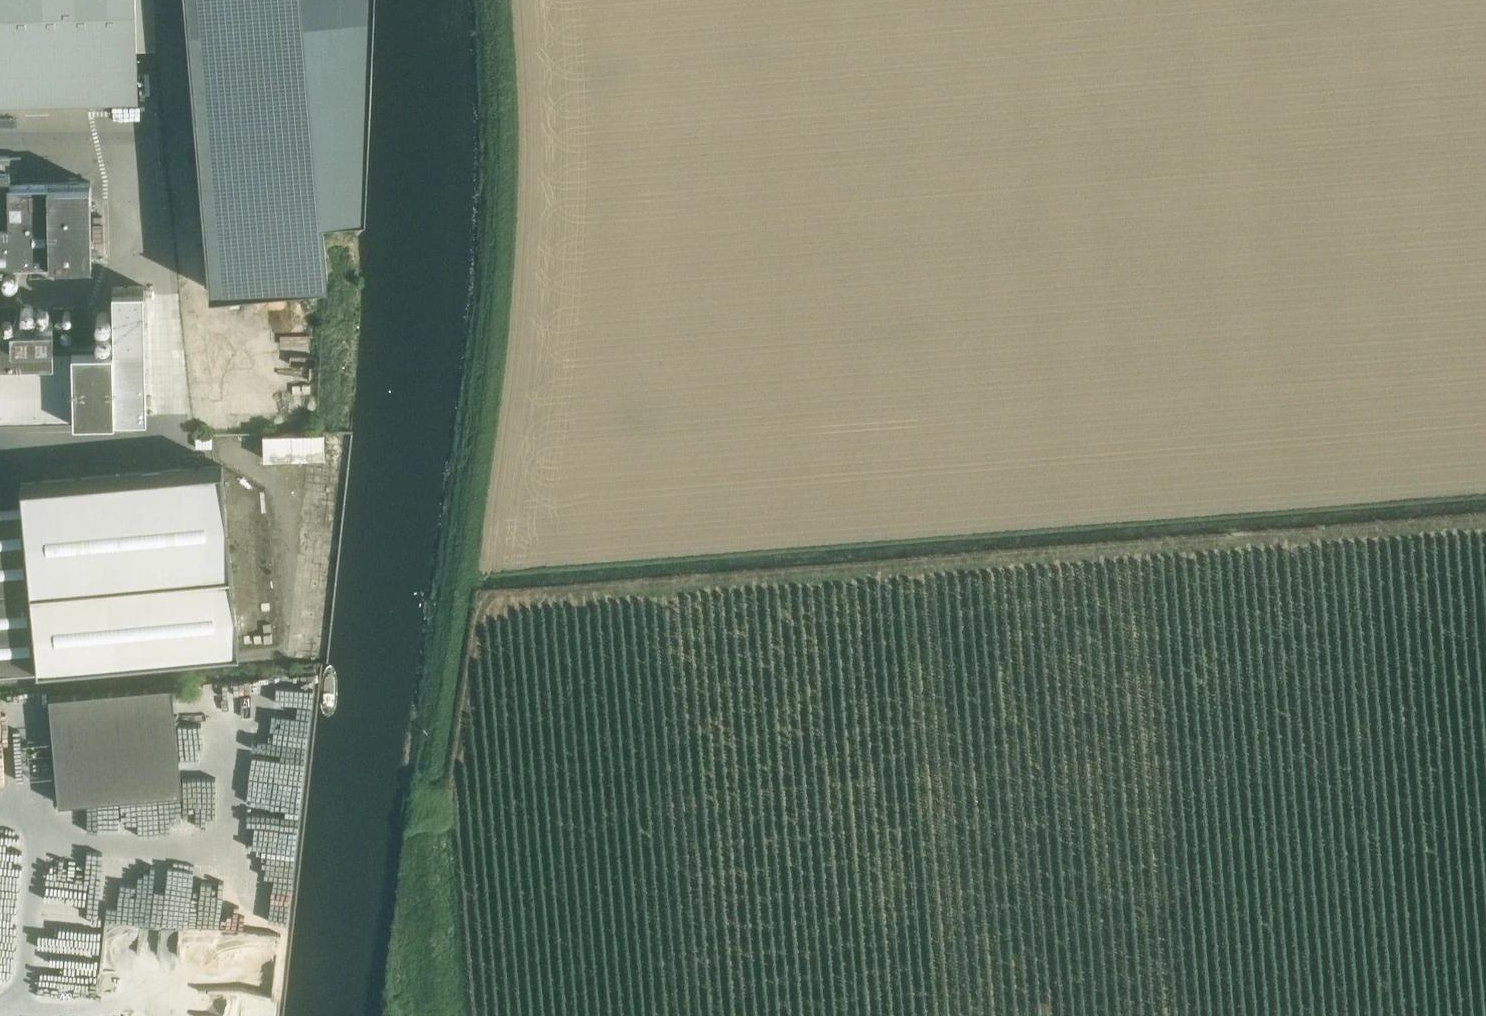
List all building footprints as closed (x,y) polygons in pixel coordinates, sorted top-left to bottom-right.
[(139,100),(136,0),(0,0),(0,104),(139,100)] [(211,289),(329,279),(323,215),(364,211),(372,0),(186,0),(211,289)] [(0,155),(0,261),(93,259),(91,181),(11,183),(10,155),(0,155)] [(145,285),(113,286),(114,345),(116,415),(148,414),(145,285)] [(0,324),(0,417),(116,415),(114,345),(52,346),(52,323),(0,324)] [(326,456),(325,430),(253,431),(254,457),(326,456)] [(232,570),(223,465),(21,483),(24,508),(0,511),(0,670),(38,667),(239,648),(232,570)] [(173,685),(50,696),(59,803),(182,792),(173,685)]
